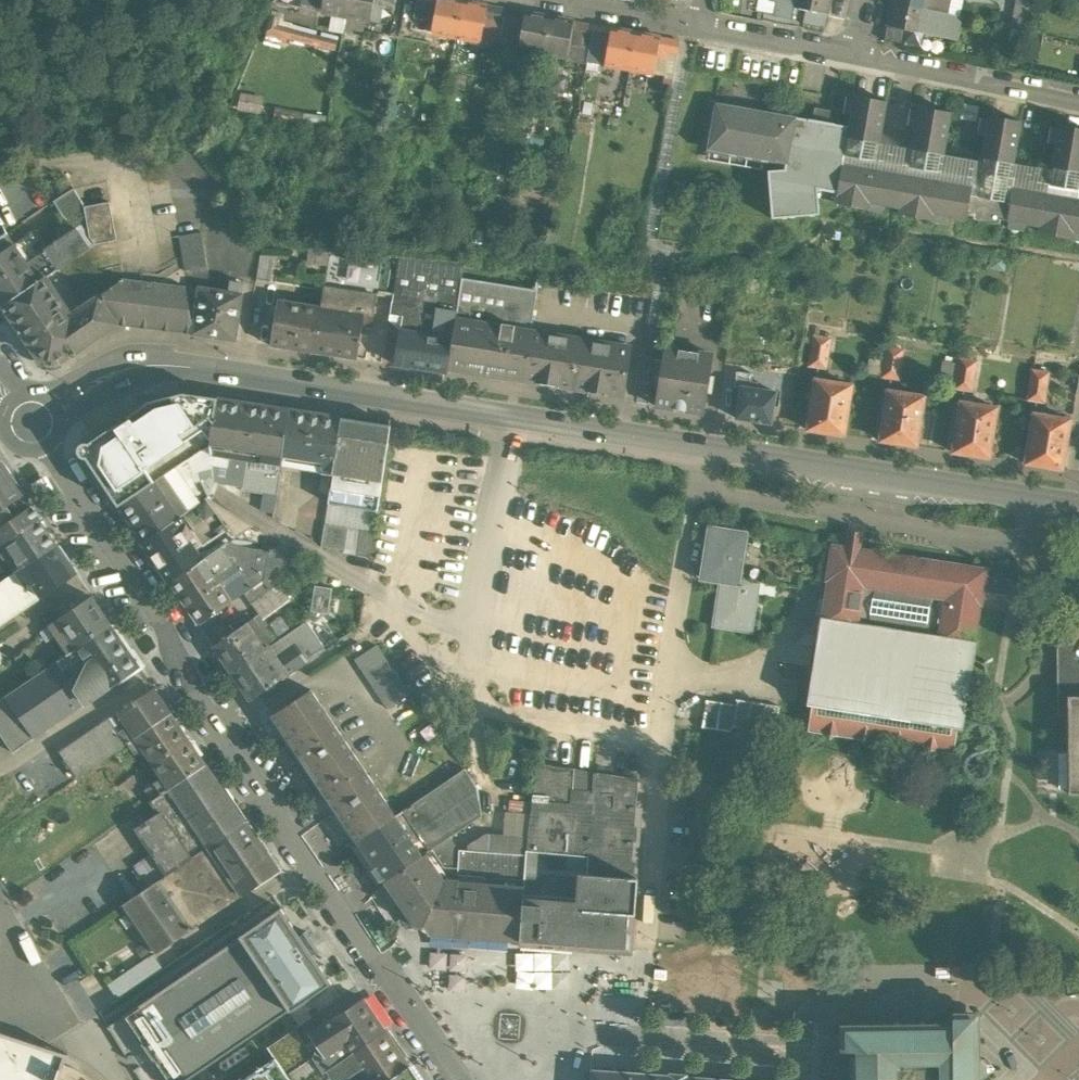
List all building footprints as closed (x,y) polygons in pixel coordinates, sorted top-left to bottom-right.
[(323,5),(322,12),(337,15),(347,17),(349,0),(324,0),(323,5)] [(347,17),(355,18),(371,21),(374,5),(374,0),(349,0),(347,17)] [(416,6),(436,9),(438,0),(418,0),(416,6)] [(460,0),(438,0),(436,9),(435,19),(432,32),(457,37),(463,1),(460,0)] [(793,7),(828,14),(830,0),(794,0),(793,7)] [(892,3),(927,10),(929,0),(893,0),(892,3)] [(927,10),(941,14),(960,17),(963,0),(929,0),(927,10)] [(1005,26),(1030,28),(1034,0),(1008,0),(1005,26)] [(487,5),(463,1),(457,37),(481,41),(485,18),(487,5)] [(927,10),(892,3),(888,27),(908,29),(921,32),(923,25),(927,10)] [(380,5),(374,5),(371,21),(380,22),(382,6),(380,5)] [(506,9),(487,5),(485,18),(503,21),(504,22),(506,9)] [(436,9),(416,6),(415,15),(435,19),(436,9)] [(525,12),(506,9),(504,22),(515,24),(523,25),(525,12)] [(941,14),(927,10),(923,25),(939,28),(939,25),(941,14)] [(550,17),(525,12),(523,25),(522,32),(519,48),(543,52),(550,17)] [(960,17),(941,14),(939,25),(938,35),(955,39),(960,17)] [(347,17),(337,15),(334,31),(344,32),(345,29),(347,17)] [(284,20),(271,16),(267,31),(267,32),(265,39),(282,43),(284,36),(336,49),(338,41),(284,27),(286,22),(283,22),(284,20)] [(355,18),(347,17),(345,29),(363,32),(365,23),(355,21),(355,18)] [(574,21),(550,17),(543,52),(544,52),(559,55),(567,57),(570,45),(571,34),(574,21)] [(503,21),(485,18),(481,41),(488,42),(488,43),(497,44),(497,45),(499,45),(503,21)] [(593,25),(574,21),(571,34),(584,36),(590,37),(593,25)] [(612,28),(593,25),(590,37),(604,40),(609,41),(612,28)] [(939,28),(923,25),(921,32),(938,35),(939,28)] [(908,29),(888,27),(883,41),(905,45),(906,39),(908,29)] [(636,32),(612,28),(609,41),(608,49),(605,63),(605,64),(630,68),(636,32)] [(921,32),(908,29),(906,39),(919,42),(921,32)] [(660,37),(636,32),(630,68),(654,73),(657,57),(660,37)] [(584,36),(571,34),(570,45),(582,47),(584,36)] [(582,47),(570,45),(567,57),(568,57),(567,60),(585,63),(586,60),(587,60),(586,63),(587,63),(587,61),(591,38),(590,37),(584,36),(582,47)] [(680,40),(660,37),(657,57),(667,59),(669,52),(678,53),(680,40)] [(604,40),(591,38),(587,61),(601,63),(605,63),(608,49),(602,48),(604,40)] [(559,55),(544,52),(535,99),(546,100),(553,60),(558,61),(559,55)] [(678,53),(669,52),(667,59),(657,57),(654,73),(664,77),(672,79),(673,79),(674,74),(678,53)] [(601,63),(587,61),(587,63),(586,71),(599,73),(601,63)] [(466,76),(454,73),(451,86),(464,88),(466,76)] [(672,79),(664,77),(663,85),(671,87),(672,79)] [(442,87),(425,84),(423,99),(439,103),(442,87)] [(260,97),(243,95),(240,108),(258,111),(260,97)] [(971,186),(843,163),(845,154),(845,149),(848,137),(879,143),(887,101),(855,96),(850,127),(784,115),(776,160),(788,163),(786,170),(770,171),(774,217),(820,213),(817,187),(838,191),(837,195),(852,198),(851,204),(868,207),(869,201),(916,210),(915,216),(933,219),(934,213),(967,219),(968,211),(971,194),(972,186),(971,186)] [(595,101),(582,100),(580,113),(592,116),(595,101)] [(784,115),(717,103),(709,148),(776,160),(784,115)] [(951,113),(918,107),(911,148),(943,154),(951,113)] [(304,114),(296,112),(294,118),(303,120),(304,114)] [(1021,122),(988,116),(981,157),(1014,163),(1021,122)] [(1058,125),(1051,167),(1078,172),(1078,128),(1058,125)] [(879,143),(848,137),(845,149),(877,155),(879,143)] [(973,177),(845,154),(843,163),(971,186),(973,177)] [(982,173),(978,178),(973,177),(971,186),(972,186),(971,194),(1010,202),(1013,187),(1015,177),(1011,177),(1007,172),(1001,168),(994,167),(987,169),(982,173)] [(1015,177),(1013,187),(1078,199),(1078,189),(1015,177)] [(74,187),(54,200),(60,209),(80,197),(74,187)] [(1013,187),(1010,202),(1007,218),(1007,220),(1056,228),(1054,235),(1072,238),(1074,231),(1078,232),(1078,199),(1013,187)] [(1010,202),(971,194),(968,211),(975,212),(974,218),(980,221),(986,222),(994,223),(1000,222),(1001,217),(1007,218),(1010,202)] [(110,201),(84,206),(90,236),(95,244),(117,240),(110,201)] [(81,224),(44,249),(48,255),(57,270),(95,244),(90,236),(81,224)] [(29,225),(17,233),(21,239),(33,231),(29,225)] [(8,232),(0,237),(0,298),(5,306),(41,281),(31,266),(8,232)] [(208,266),(201,232),(179,237),(186,271),(208,266)] [(260,253),(256,279),(270,282),(274,254),(260,253)] [(382,261),(331,253),(325,286),(378,295),(378,293),(383,261),(382,261)] [(48,255),(31,266),(41,281),(47,277),(57,270),(48,255)] [(401,256),(383,255),(382,261),(383,261),(378,293),(394,296),(401,256)] [(417,258),(401,256),(394,296),(391,314),(404,316),(407,316),(417,258)] [(465,262),(417,258),(407,316),(404,316),(402,330),(413,331),(433,334),(437,308),(457,311),(462,279),(465,262)] [(41,281),(5,306),(41,358),(50,363),(61,361),(91,341),(73,314),(66,304),(47,277),(41,281)] [(201,288),(122,278),(121,281),(99,296),(117,323),(194,333),(201,288)] [(537,290),(462,279),(457,311),(453,338),(448,369),(523,381),(523,380),(531,330),(537,290)] [(229,292),(201,288),(194,333),(235,339),(243,283),(231,281),(229,292)] [(378,295),(325,286),(322,306),(364,313),(364,315),(374,316),(378,295)] [(88,288),(66,304),(73,314),(95,299),(88,288)] [(95,299),(73,314),(91,341),(117,323),(99,296),(95,299)] [(322,306),(278,300),(271,345),(315,352),(322,306)] [(364,313),(322,306),(315,352),(357,358),(364,315),(364,313)] [(457,311),(437,308),(433,334),(453,338),(457,311)] [(402,330),(396,364),(407,366),(413,331),(402,330)] [(581,340),(531,330),(523,380),(573,389),(581,340)] [(433,334),(413,331),(407,366),(448,372),(448,369),(453,338),(433,334)] [(830,339),(815,336),(810,365),(826,367),(830,339)] [(631,348),(581,340),(573,389),(623,397),(631,348)] [(714,355),(665,347),(656,405),(705,412),(714,355)] [(903,350),(887,348),(883,376),(898,378),(903,350)] [(975,361),(960,359),(956,387),(971,390),(975,361)] [(1048,373),(1032,370),(1028,399),(1043,401),(1048,373)] [(753,373),(738,371),(735,386),(742,387),(742,386),(750,387),(753,373)] [(852,385),(816,379),(808,429),(844,435),(852,385)] [(750,387),(742,386),(742,387),(737,418),(771,423),(776,391),(750,387)] [(925,396),(888,390),(880,440),(917,446),(925,396)] [(210,444),(218,399),(184,393),(147,403),(90,444),(83,443),(79,448),(79,454),(83,458),(88,458),(119,506),(156,481),(185,462),(210,444)] [(291,411),(218,399),(210,444),(211,455),(282,465),(291,411)] [(998,407),(962,402),(954,452),(990,457),(998,407)] [(342,419),(291,411),(282,465),(334,473),(342,419)] [(1069,419),(1033,413),(1025,463),(1061,469),(1069,419)] [(392,427),(342,419),(334,473),(329,505),(379,512),(392,427)] [(210,444),(185,462),(209,497),(214,482),(210,444)] [(275,513),(282,465),(211,455),(214,482),(242,486),(242,491),(263,494),(261,511),(275,513)] [(30,506),(0,460),(0,527),(30,506)] [(185,462),(156,481),(173,506),(136,531),(145,540),(176,519),(209,497),(185,462)] [(156,481),(119,506),(136,531),(173,506),(156,481)] [(254,524),(209,497),(176,519),(196,549),(198,547),(205,557),(222,545),(228,541),(229,541),(254,524)] [(5,544),(4,543),(39,519),(30,506),(0,527),(0,547),(5,544)] [(39,519),(4,543),(5,544),(14,557),(23,568),(57,545),(39,519)] [(176,519),(145,540),(171,580),(204,558),(205,557),(198,547),(196,549),(176,519)] [(350,528),(327,524),(324,546),(346,549),(350,528)] [(866,527),(852,525),(848,548),(863,550),(866,527)] [(750,531),(711,526),(703,580),(721,582),(715,627),(755,633),(763,582),(743,579),(750,531)] [(376,532),(362,530),(358,553),(373,555),(376,532)] [(229,541),(228,541),(222,545),(233,561),(252,588),(253,589),(266,580),(270,559),(271,549),(229,541)] [(0,547),(0,555),(5,562),(14,557),(5,544),(0,547)] [(57,545),(23,568),(33,584),(42,596),(76,573),(57,545)] [(205,557),(204,558),(214,573),(217,571),(217,572),(233,561),(222,545),(205,557)] [(291,546),(270,559),(266,580),(273,590),(302,553),(291,546)] [(848,548),(835,546),(829,581),(831,581),(825,618),(823,618),(809,707),(811,707),(812,702),(815,702),(811,729),(827,732),(832,739),(839,734),(860,737),(865,744),(873,739),(893,742),(898,749),(906,744),(926,747),(932,755),(939,749),(955,752),(959,725),(961,725),(961,731),(963,731),(977,642),(975,641),(981,605),(983,605),(985,592),(987,577),(988,570),(863,550),(848,548)] [(204,558),(171,580),(200,624),(233,601),(220,581),(222,580),(217,572),(217,571),(214,573),(204,558)] [(33,584),(23,568),(17,572),(27,587),(33,584)] [(42,596),(33,584),(27,587),(17,572),(0,584),(0,625),(42,596)] [(1015,581),(987,577),(985,592),(1012,596),(1015,581)] [(266,580),(253,589),(252,588),(246,592),(253,604),(273,590),(266,580)] [(334,587),(316,584),(312,611),(330,613),(334,587)] [(92,596),(51,625),(70,652),(111,624),(92,596)] [(255,618),(215,645),(233,672),(265,650),(253,632),(260,627),(255,618)] [(141,668),(111,624),(70,652),(58,661),(86,703),(107,689),(108,691),(141,668)] [(289,640),(294,647),(278,658),(289,674),(308,661),(307,659),(324,647),(310,626),(289,640)] [(409,695),(375,645),(353,659),(387,709),(409,695)] [(265,650),(233,672),(251,699),(289,674),(278,658),(270,646),(265,650)] [(86,703),(58,661),(8,695),(36,738),(86,703)] [(154,688),(118,713),(128,727),(122,731),(129,742),(171,712),(154,688)] [(396,816),(310,691),(273,717),(359,842),(396,816)] [(8,695),(0,701),(0,733),(14,753),(36,738),(8,695)] [(1069,695),(1069,716),(1069,792),(1077,792),(1078,792),(1078,695),(1069,695)] [(781,706),(738,699),(737,705),(733,726),(776,733),(781,706)] [(737,705),(707,700),(703,727),(732,732),(733,726),(737,705)] [(171,712),(129,742),(136,752),(142,748),(153,763),(189,739),(171,712)] [(118,713),(61,752),(78,777),(129,742),(122,731),(128,727),(118,713)] [(189,739),(153,763),(164,779),(157,784),(163,793),(170,788),(206,763),(189,739)] [(206,763),(170,788),(209,846),(245,821),(206,763)] [(639,779),(538,764),(527,838),(523,886),(520,940),(627,948),(630,914),(636,914),(639,878),(632,877),(639,779)] [(465,769),(396,816),(402,825),(410,820),(432,849),(482,816),(478,789),(465,769)] [(209,846),(170,788),(163,793),(153,800),(191,858),(209,846)] [(402,825),(396,816),(359,842),(385,881),(432,849),(410,820),(402,825)] [(245,821),(209,846),(243,896),(279,871),(245,821)] [(527,838),(491,835),(490,851),(459,849),(457,879),(458,880),(458,882),(523,886),(527,838)] [(191,858),(128,902),(161,952),(243,896),(209,846),(191,858)] [(523,886),(458,882),(458,880),(457,879),(444,879),(439,870),(444,867),(432,849),(385,881),(417,925),(435,934),(520,940),(523,886)] [(134,865),(146,883),(166,871),(154,852),(134,865)] [(300,934),(281,906),(240,935),(240,936),(290,1009),(290,1010),(332,981),(313,953),(317,951),(317,952),(320,950),(305,929),(303,931),(304,932),(300,934)] [(124,1015),(168,1079),(187,1079),(207,1066),(290,1009),(240,936),(124,1015)] [(468,988),(469,952),(432,951),(431,987),(468,988)] [(154,954),(108,985),(117,999),(163,967),(154,954)] [(386,1030),(364,997),(322,1025),(337,1045),(342,1041),(351,1053),(386,1030)] [(979,1077),(985,1077),(991,1071),(990,1064),(985,1058),(979,1059),(979,1011),(953,1011),(953,1022),(842,1023),(840,1049),(851,1049),(851,1079),(979,1079),(979,1077)] [(124,1015),(108,1026),(141,1079),(168,1079),(124,1015)] [(351,1053),(361,1068),(370,1079),(387,1079),(410,1065),(386,1030),(351,1053)] [(68,1053),(0,1031),(0,1079),(59,1079),(68,1053)] [(289,1067),(298,1079),(312,1079),(325,1071),(312,1052),(289,1067)] [(333,1065),(343,1079),(344,1079),(351,1075),(361,1068),(351,1053),(333,1065)] [(276,1057),(242,1079),(292,1079),(276,1057)] [(312,1079),(343,1079),(333,1065),(325,1071),(312,1079)] [(410,1065),(387,1079),(420,1079),(410,1065)] [(187,1079),(216,1079),(207,1066),(187,1079)] [(593,1069),(592,1079),(750,1079),(593,1069)]
